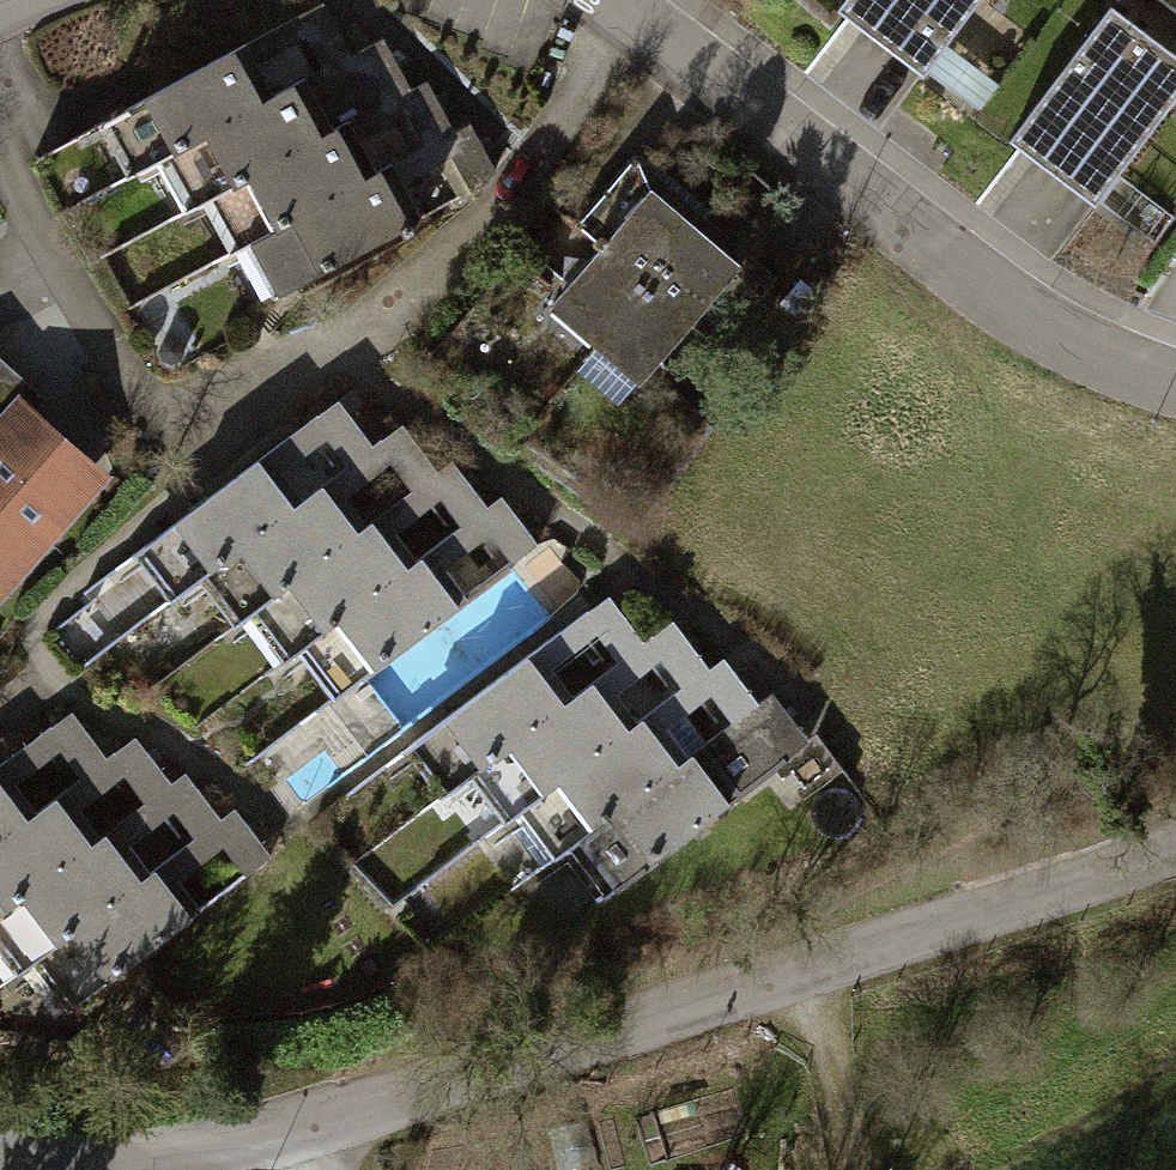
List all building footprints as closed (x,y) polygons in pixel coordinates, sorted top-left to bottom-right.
[(825,23),(910,87),(976,0),(842,0),(825,23)] [(137,167),(158,156),(351,54),(323,2),(110,116),(137,167)] [(982,8),(940,71),(990,105),(1032,41),(982,8)] [(999,157),(1084,219),(1175,95),(1175,73),(1101,18),(999,157)] [(185,208),(212,194),(411,88),(384,36),(351,54),(158,156),(185,208)] [(239,245),(252,239),(455,131),(428,80),(411,88),(212,194),(239,245)] [(471,122),(455,131),(252,239),(280,290),(499,174),(471,122)] [(597,345),(699,225),(654,187),(552,307),(597,345)] [(699,225),(597,345),(643,383),(745,264),(699,225)] [(112,475),(36,408),(46,397),(0,356),(0,602),(112,475)] [(200,577),(374,445),(339,399),(137,553),(172,599),(200,577)] [(255,611),(439,471),(403,423),(374,445),(200,577),(236,625),(255,611)] [(290,657),(300,650),(489,507),(453,460),(439,471),(255,611),(290,657)] [(503,496),(489,507),(300,650),(336,698),(540,544),(503,496)] [(473,774),(645,644),(609,597),(415,744),(450,791),(473,774)] [(522,811),(710,669),(674,621),(645,644),(473,774),(509,821),(522,811)] [(572,847),(759,704),(724,658),(710,669),(522,811),(557,857),(572,847)] [(774,694),(759,704),(572,847),(608,894),(810,741),(774,694)] [(107,758),(72,712),(0,766),(0,839),(107,758)] [(172,783),(136,736),(107,758),(0,839),(0,913),(172,783)] [(221,819),(186,773),(172,783),(0,913),(0,953),(16,974),(31,962),(221,819)] [(235,808),(221,819),(31,962),(67,1010),(272,856),(235,808)]
